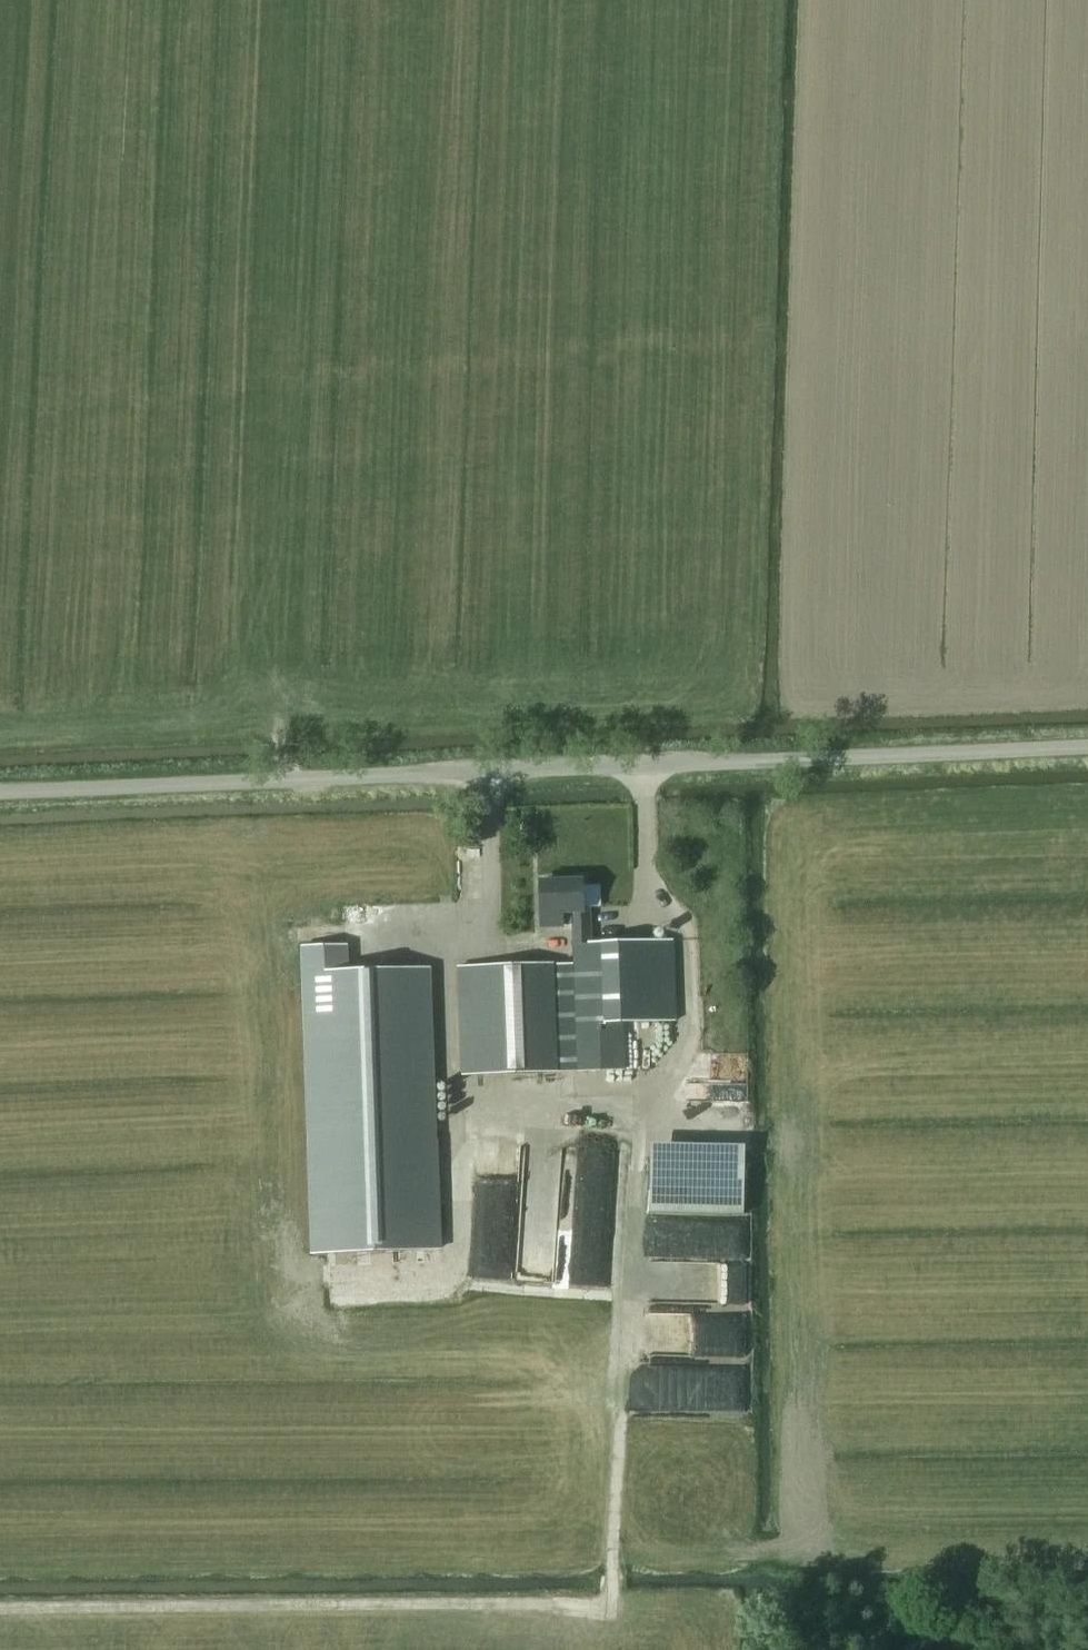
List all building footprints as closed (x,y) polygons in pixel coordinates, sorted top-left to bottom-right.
[(476,831),(475,818),(466,819),(467,831),(476,831)] [(541,882),(541,911),(542,926),(563,925),(563,911),(571,911),(574,963),(555,964),(555,962),(457,967),(461,1076),(559,1073),(559,1072),(626,1070),(624,1024),(677,1021),(674,939),(603,942),(603,940),(592,940),(591,906),(584,906),(583,881),(541,882)] [(303,945),(310,1144),(433,1140),(427,966),(345,969),(344,943),(303,945)] [(600,1283),(606,1145),(577,1143),(571,1282),(600,1283)] [(745,1146),(650,1144),(649,1212),(744,1214),(745,1146)]
